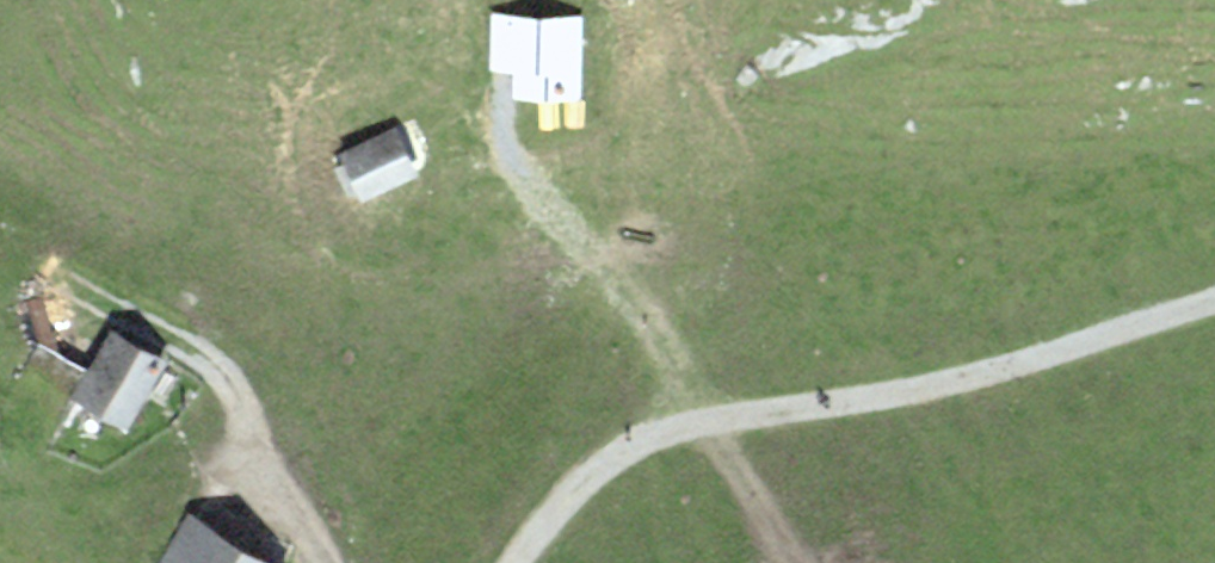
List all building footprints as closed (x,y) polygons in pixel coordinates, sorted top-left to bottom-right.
[(585,12),(519,14),(521,96),(587,94),(585,12)] [(395,122),(340,151),(364,196),(419,168),(395,122)] [(170,351),(113,321),(71,399),(128,430),(170,351)] [(194,514),(166,562),(280,562),(194,514)]
